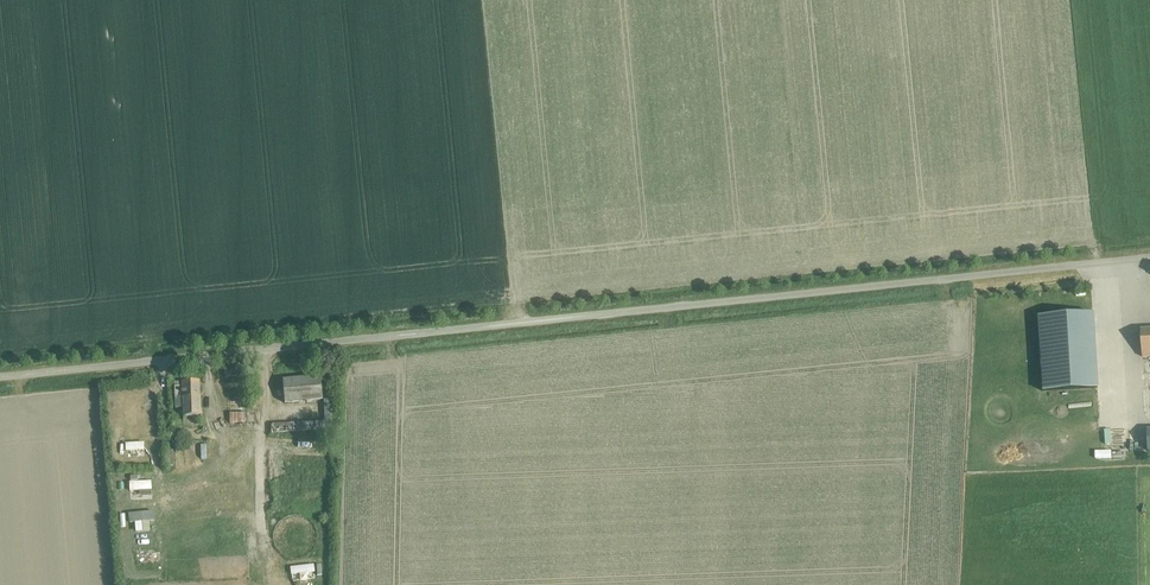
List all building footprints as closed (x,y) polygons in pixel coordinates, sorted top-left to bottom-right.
[(1125,311),(1125,295),(1117,295),(1117,311),(1125,311)] [(1092,314),(1037,317),(1042,391),(1097,388),(1092,314)] [(1141,330),(1142,357),(1149,357),(1149,329),(1141,330)] [(241,368),(224,370),(225,378),(242,376),(241,368)] [(320,376),(282,380),(285,403),(322,399),(320,376)] [(183,416),(201,416),(200,382),(175,381),(175,409),(183,409),(183,416)] [(271,423),(271,432),(334,430),(333,398),(323,399),(324,421),(271,423)] [(246,413),(230,413),(230,423),(246,424),(246,413)] [(192,450),(202,450),(202,440),(192,440),(192,450)]
